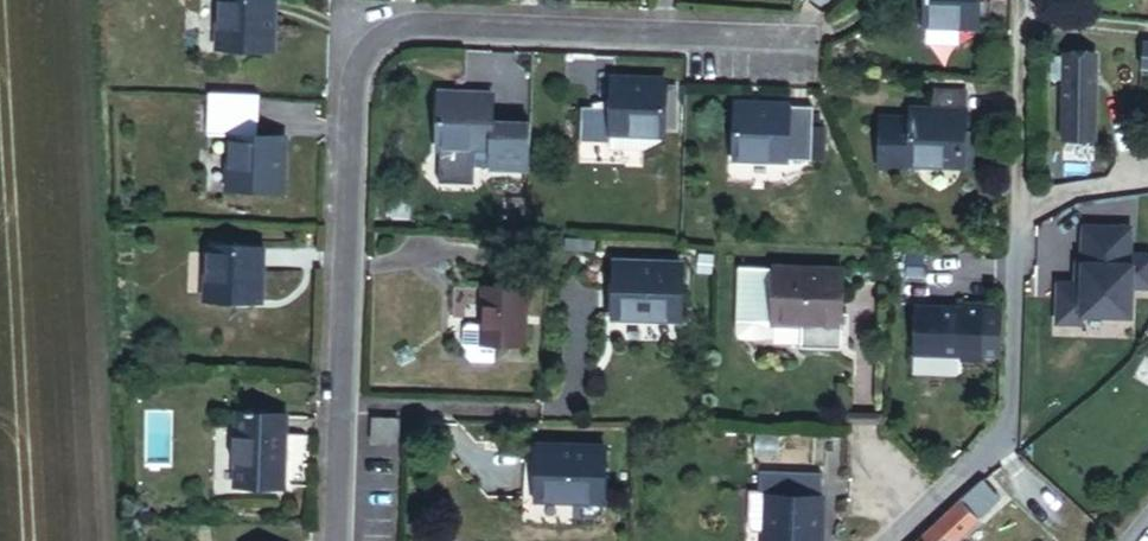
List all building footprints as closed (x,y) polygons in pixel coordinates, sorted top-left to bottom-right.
[(929,35),(932,35),(967,37),(982,37),(984,0),(930,0),(929,35)] [(223,59),(276,58),(276,10),(222,10),(223,59)] [(931,51),(966,52),(967,37),(932,35),(931,51)] [(1147,84),(1147,58),(1141,57),(1138,83),(1147,84)] [(1057,150),(1082,150),(1083,71),(1057,71),(1057,150)] [(617,148),(669,149),(670,94),(617,93),(616,121),(587,120),(586,160),(617,160),(617,148)] [(928,172),(970,173),(970,148),(970,121),(971,102),(940,102),(940,121),(917,120),(917,139),(898,139),(896,171),(928,172)] [(223,136),(259,137),(259,105),(224,104),(223,136)] [(493,174),(513,175),(515,135),(500,135),(500,125),(501,110),(447,108),(445,164),(493,165),(493,174)] [(814,170),(814,155),(814,118),(814,117),(743,117),(743,170),(814,170)] [(814,155),(827,155),(827,118),(814,118),(814,155)] [(500,135),(515,135),(515,126),(500,125),(500,135)] [(492,184),(531,185),(532,136),(515,135),(513,175),(493,174),(492,184)] [(233,206),(289,207),(289,154),(258,154),(259,137),(223,136),(223,155),(234,155),(233,206)] [(970,173),(985,174),(986,149),(970,148),(970,173)] [(896,183),(927,183),(928,172),(896,171),(896,183)] [(1051,278),(1051,324),(1085,325),(1085,312),(1133,312),(1133,288),(1147,288),(1147,249),(1133,249),(1134,224),(1083,224),(1080,278),(1051,278)] [(219,319),(271,320),(272,266),(220,265),(219,319)] [(620,332),(688,333),(690,277),(621,275),(620,332)] [(849,361),(852,282),(783,280),(782,282),(746,281),(745,343),(747,347),(754,352),(771,353),(778,348),(780,343),(780,333),(814,333),(813,361),(849,361)] [(495,365),(530,366),(531,306),(483,305),(483,347),(482,365),(495,365)] [(994,315),(946,315),(946,363),(993,364),(993,359),(1012,359),(1013,320),(994,320),(994,315)] [(471,383),(495,384),(495,365),(482,365),(483,347),(463,346),(463,371),(471,371),(471,383)] [(244,504),(293,505),(294,435),(245,433),(244,504)] [(371,461),(400,461),(400,434),(371,434),(371,461)] [(548,518),(615,517),(614,460),(548,460),(548,518)] [(826,482),(756,480),(755,501),(767,501),(766,540),(824,540),(826,482)] [(915,540),(959,540),(998,501),(976,480),(915,540)]
